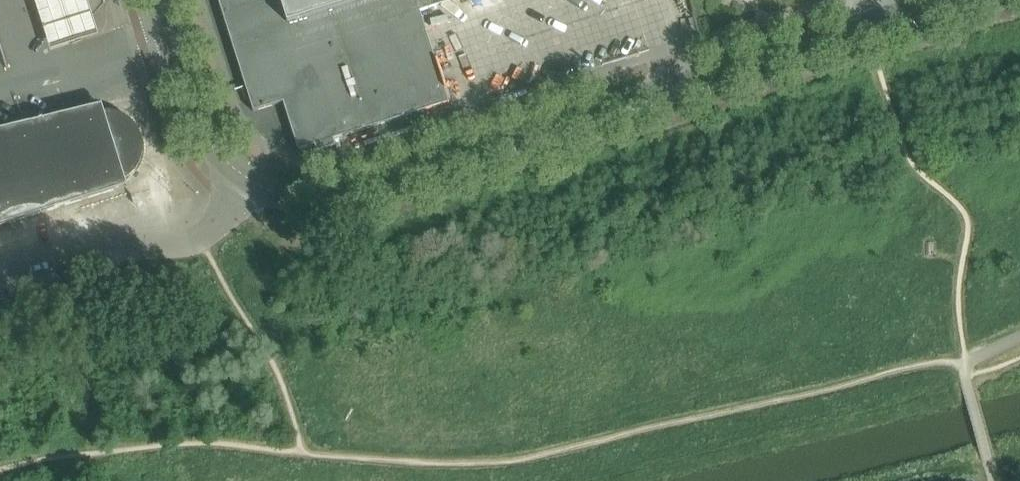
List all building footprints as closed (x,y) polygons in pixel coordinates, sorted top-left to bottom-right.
[(53,52),(73,46),(100,36),(88,0),(36,0),(53,52)] [(420,12),(459,0),(218,0),(254,113),(283,103),(299,151),(315,146),(317,153),(336,147),(334,140),(449,104),(420,12)] [(3,226),(44,213),(86,200),(116,191),(116,189),(115,189),(114,185),(118,184),(124,181),(126,180),(130,177),(135,172),(139,166),(142,159),(144,152),(143,145),(142,138),(139,131),(135,125),(130,120),(124,116),(117,113),(110,112),(104,112),(103,112),(96,113),(61,122),(52,124),(51,119),(51,118),(17,126),(0,131),(0,227),(3,226)]
